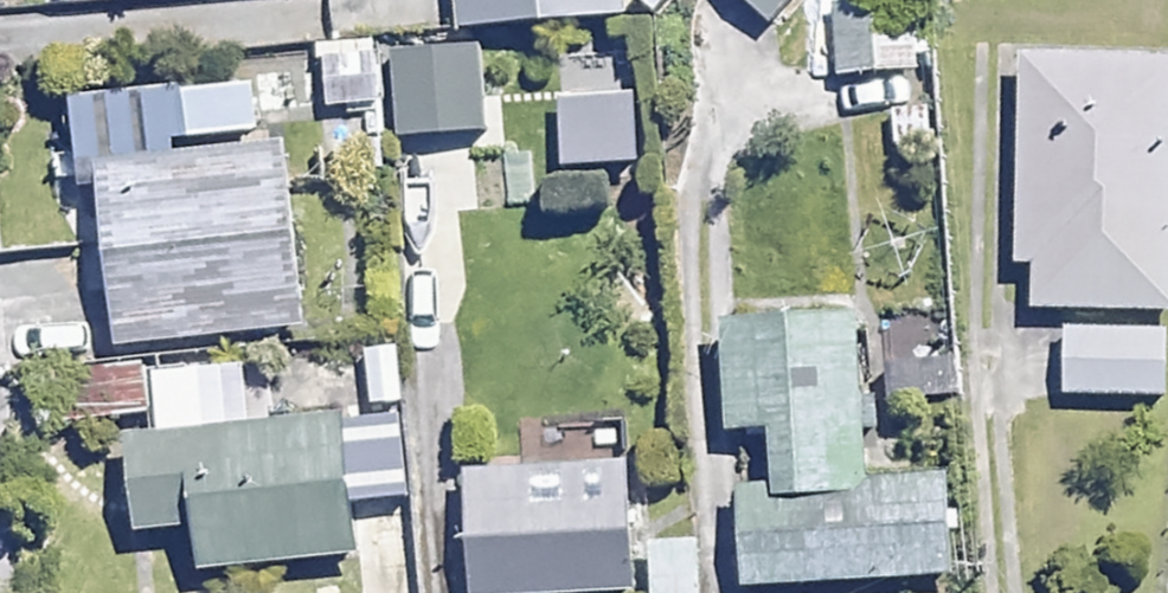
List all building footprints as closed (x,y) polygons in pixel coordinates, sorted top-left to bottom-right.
[(472,37),(636,25),(634,0),(469,0),(472,37)] [(763,24),(784,0),(737,0),(763,24)] [(903,5),(833,11),(841,90),(911,83),(903,5)] [(488,141),(481,60),(393,68),(399,149),(488,141)] [(1025,66),(1020,323),(1064,324),(1062,403),(1166,405),(1167,318),(1167,69),(1025,66)] [(635,108),(565,111),(568,181),(638,178),(635,108)] [(306,334),(292,156),(107,171),(121,348),(306,334)] [(877,331),(727,332),(728,446),(784,445),(784,493),(738,493),(739,579),(963,577),(962,491),(878,491),(877,331)] [(359,557),(349,432),(136,449),(143,534),(200,529),(203,569),(359,557)] [(630,466),(466,475),(473,592),(636,592),(630,466)] [(652,552),(654,592),(699,592),(697,549),(652,552)]
